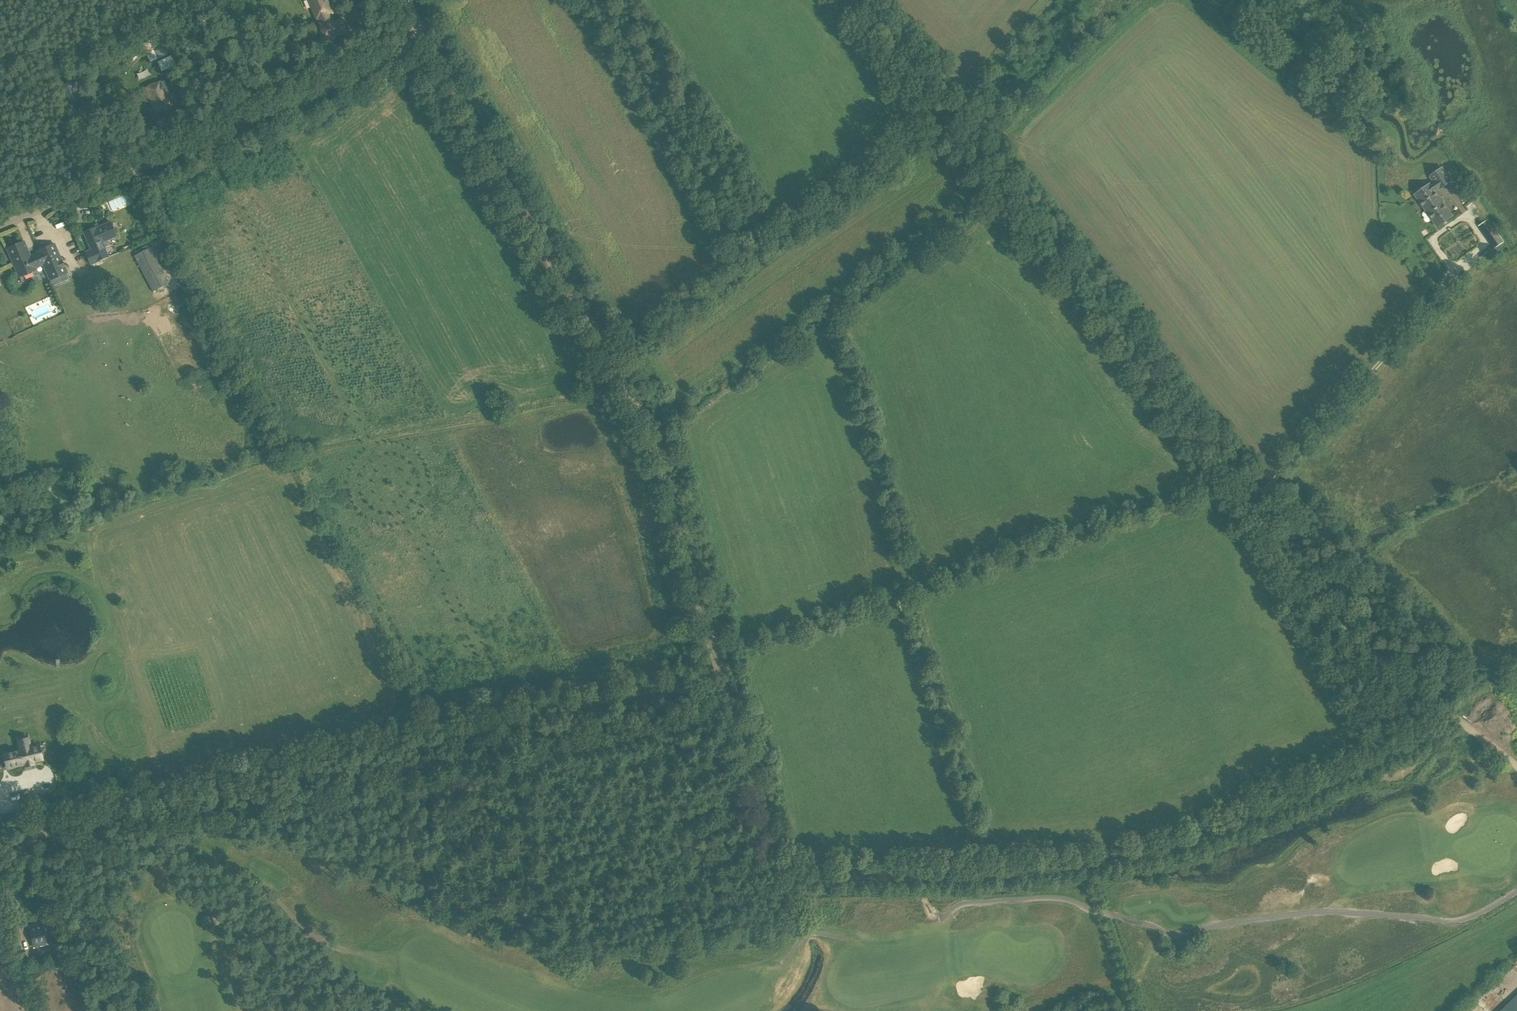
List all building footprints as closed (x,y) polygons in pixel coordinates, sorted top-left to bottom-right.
[(328,15),(332,14),(326,0),(308,0),(316,20),(317,20),(324,38),(328,37),(330,38),(335,36),(336,36),(345,32),(340,19),(331,23),(328,15)] [(159,37),(142,45),(150,62),(167,55),(159,37)] [(173,71),(167,74),(172,85),(178,82),(173,71)] [(170,94),(163,80),(154,84),(154,83),(148,85),(149,86),(146,88),(152,102),(150,103),(155,113),(163,109),(163,111),(178,105),(173,93),(170,94)] [(1418,192),(1415,194),(1416,196),(1437,226),(1452,216),(1438,196),(1435,191),(1440,188),(1451,180),(1442,168),(1431,176),(1435,181),(1430,185),(1430,184),(1428,185),(1426,183),(1423,182),(1417,187),(1416,190),(1418,192)] [(1479,226),(1484,233),(1493,226),(1488,219),(1479,226)] [(114,234),(109,223),(95,229),(94,228),(84,233),(90,248),(101,243),(100,242),(103,241),(102,239),(114,234)] [(35,268),(43,265),(53,286),(69,279),(54,244),(29,255),(24,242),(7,250),(18,276),(35,269),(35,268)] [(91,265),(103,260),(97,247),(86,252),(91,265)] [(153,252),(151,247),(136,255),(154,290),(169,282),(162,267),(168,264),(159,248),(153,252)] [(31,748),(30,743),(26,744),(25,743),(23,743),(24,744),(20,745),(21,750),(4,754),(4,755),(5,755),(8,767),(7,767),(7,768),(43,759),(42,759),(39,746),(40,746),(39,746),(31,748)] [(29,926),(34,946),(46,942),(41,923),(29,926)] [(60,943),(54,945),(56,954),(63,952),(60,943)] [(28,960),(26,952),(20,953),(22,962),(28,960)] [(24,988),(18,991),(24,1002),(29,999),(24,988)] [(1502,1010),(1516,1010),(1516,997),(1502,1010)]
